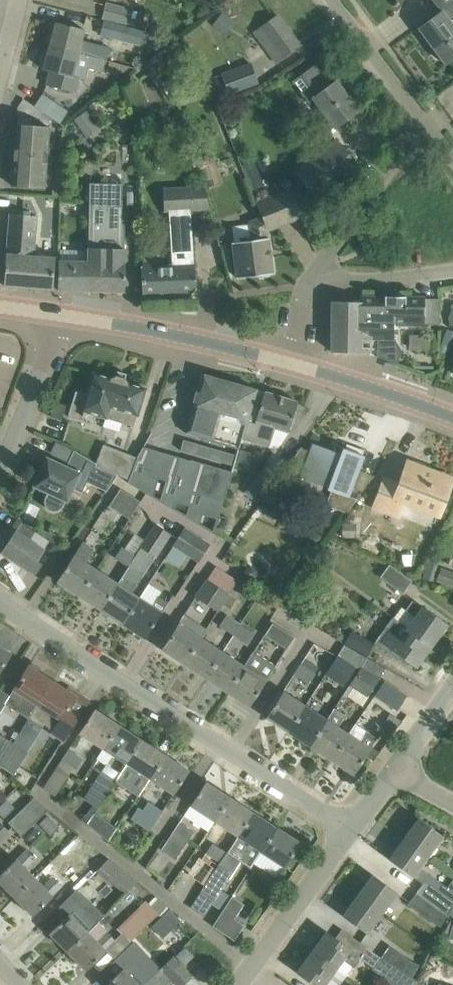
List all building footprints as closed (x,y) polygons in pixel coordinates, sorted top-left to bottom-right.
[(129,10),(129,9),(106,3),(102,18),(126,24),(126,23),(146,28),(149,14),(129,10)] [(419,28),(445,64),(452,58),(452,24),(451,21),(452,19),(452,3),(419,28)] [(255,31),(270,51),(269,51),(277,63),(300,45),(277,15),(255,31)] [(56,21),(50,45),(107,61),(110,47),(82,40),(85,29),(56,21)] [(100,35),(140,45),(144,31),(103,21),(100,35)] [(50,45),(44,69),(50,71),(47,84),(75,92),(79,78),(85,80),(88,68),(104,72),(107,61),(50,45)] [(214,82),(208,84),(214,100),(259,83),(251,63),(212,77),(214,82)] [(298,78),(294,81),(308,100),(313,97),(327,116),(313,126),(328,146),(294,171),(316,200),(359,169),(337,139),(336,140),(329,131),(358,110),(336,81),(330,85),(315,65),(299,77),(298,78)] [(59,121),(67,108),(42,92),(34,105),(59,121)] [(89,110),(75,116),(84,135),(97,128),(89,110)] [(12,185),(44,188),(49,126),(17,124),(12,185)] [(253,188),(274,179),(263,153),(241,163),(253,188)] [(90,182),(88,251),(89,251),(89,290),(125,291),(125,262),(123,262),(124,218),(121,218),(121,199),(122,182),(102,182),(90,182)] [(209,208),(204,185),(163,187),(164,211),(169,211),(172,264),(153,265),(153,261),(142,261),(142,265),(141,265),(143,296),(192,293),(192,294),(197,288),(196,288),(195,262),(193,262),(190,209),(209,208)] [(261,277),(269,276),(270,274),(273,273),(267,230),(302,216),(291,188),(256,202),(262,217),(249,222),(251,239),(233,241),(237,277),(259,275),(261,277)] [(37,215),(30,215),(10,213),(6,253),(4,285),(53,289),(55,258),(34,256),(37,215)] [(60,261),(59,261),(58,289),(89,290),(89,251),(88,251),(88,261),(84,261),(60,261)] [(333,301),(332,351),(370,352),(370,338),(378,338),(377,356),(389,360),(389,359),(395,362),(395,363),(397,364),(402,349),(394,337),(394,326),(422,326),(423,297),(405,297),(405,296),(385,295),(385,296),(361,296),(361,301),(333,301)] [(138,415),(146,388),(128,382),(125,378),(127,373),(117,371),(116,375),(111,377),(93,372),(86,395),(77,392),(69,416),(82,420),(83,416),(85,416),(86,411),(133,425),(136,414),(138,415)] [(193,408),(187,432),(201,436),(201,437),(205,439),(222,444),(239,449),(242,439),(245,440),(250,423),(255,424),(264,392),(257,389),(231,381),(202,373),(192,408),(193,408)] [(264,392),(255,424),(250,423),(245,440),(270,447),(276,428),(289,432),(298,401),(264,391),(264,392)] [(184,439),(181,450),(189,452),(192,442),(184,439)] [(192,442),(189,452),(198,455),(201,444),(192,442)] [(301,448),(282,474),(297,480),(298,475),(328,486),(327,489),(332,490),(326,505),(346,512),(356,499),(349,497),(364,455),(334,444),(332,450),(313,443),(310,452),(301,448)] [(95,466),(118,475),(125,477),(137,457),(103,444),(96,463),(95,466)] [(201,444),(198,455),(207,457),(210,447),(201,444)] [(129,479),(128,482),(146,493),(147,494),(160,501),(173,454),(143,446),(137,457),(129,479)] [(210,447),(207,457),(215,460),(218,449),(210,447)] [(218,449),(215,460),(224,462),(227,452),(218,449)] [(39,469),(34,480),(36,481),(34,485),(48,491),(45,497),(45,498),(44,499),(44,500),(44,501),(44,502),(44,503),(45,504),(45,505),(46,506),(46,507),(47,508),(48,508),(49,509),(49,510),(50,510),(51,510),(52,511),(54,511),(55,511),(56,511),(57,511),(58,510),(59,510),(60,509),(61,509),(61,508),(62,507),(63,506),(63,505),(66,500),(67,500),(72,489),(82,493),(87,482),(91,484),(99,467),(95,466),(96,463),(74,450),(67,466),(47,457),(41,470),(39,469)] [(227,452),(224,462),(233,465),(236,454),(227,452)] [(245,493),(258,503),(288,461),(275,452),(245,493)] [(173,454),(160,501),(187,517),(202,462),(191,459),(190,460),(179,456),(173,454)] [(202,462),(187,517),(212,532),(215,532),(232,471),(202,462)] [(439,513),(445,498),(452,479),(408,463),(398,487),(384,482),(385,480),(384,479),(374,506),(398,515),(404,500),(439,513)] [(110,506),(130,518),(141,501),(121,488),(110,506)] [(430,524),(434,512),(404,504),(401,517),(430,524)] [(49,540),(19,520),(11,532),(14,534),(2,552),(30,570),(49,540)] [(353,536),(353,522),(341,522),(341,536),(353,536)] [(140,547),(142,548),(156,557),(171,534),(155,524),(144,541),(140,547)] [(174,544),(198,560),(209,544),(184,528),(174,544)] [(57,581),(78,595),(95,568),(85,562),(94,549),(83,541),(57,581)] [(123,547),(115,559),(128,567),(135,555),(125,548),(123,547)] [(117,583),(100,609),(122,623),(139,597),(132,592),(150,564),(137,556),(135,555),(128,567),(118,583),(117,583)] [(231,589),(237,578),(215,565),(209,577),(231,589)] [(381,577),(403,593),(412,581),(390,565),(381,577)] [(78,595),(100,609),(117,583),(95,568),(78,595)] [(442,568),(438,579),(452,585),(452,572),(442,568)] [(221,605),(228,594),(229,593),(206,579),(196,595),(218,610),(221,605)] [(139,597),(122,623),(145,638),(169,601),(159,594),(158,595),(154,603),(141,594),(139,597)] [(403,607),(395,618),(409,628),(431,645),(446,624),(424,608),(424,609),(412,601),(406,609),(403,607)] [(162,649),(184,663),(206,628),(184,614),(162,649)] [(220,626),(233,635),(240,624),(227,615),(220,626)] [(393,616),(374,642),(400,661),(403,656),(416,665),(431,645),(409,628),(395,618),(393,616)] [(294,637),(272,623),(265,635),(286,648),(294,637)] [(233,635),(246,644),(254,633),(240,624),(233,635)] [(184,663),(205,677),(222,651),(201,637),(207,629),(206,628),(184,663)] [(345,643),(366,655),(373,643),(352,631),(345,643)] [(10,654),(0,647),(0,670),(10,654)] [(205,677),(227,691),(244,665),(222,651),(205,677)] [(227,691),(249,706),(275,666),(253,651),(244,665),(227,691)] [(326,673),(343,685),(357,666),(338,655),(326,673)] [(317,674),(301,664),(294,675),(310,685),(317,674)] [(5,703),(28,718),(52,681),(29,666),(7,700),(5,703)] [(362,666),(350,683),(367,695),(379,678),(362,666)] [(42,727),(44,724),(53,730),(51,732),(63,740),(79,715),(68,707),(76,696),(52,681),(29,718),(42,727)] [(375,695),(396,709),(406,694),(385,681),(375,695)] [(266,717),(288,731),(305,705),(283,691),(266,717)] [(288,731),(309,745),(326,719),(305,705),(288,731)] [(79,733),(103,749),(119,724),(95,708),(79,733)] [(309,745),(332,760),(349,734),(338,726),(345,716),(333,709),(326,719),(309,745)] [(119,724),(103,749),(114,756),(126,764),(142,739),(119,724)] [(349,734),(332,760),(354,774),(371,748),(377,737),(367,731),(360,741),(349,734)] [(14,743),(0,734),(0,764),(14,743)] [(126,764),(149,779),(166,754),(142,739),(126,764)] [(0,764),(0,766),(14,774),(28,752),(27,751),(14,743),(0,764)] [(63,759),(77,768),(82,759),(69,750),(63,759)] [(149,779),(173,795),(189,770),(166,754),(149,779)] [(109,790),(116,780),(101,770),(83,797),(97,807),(109,789),(109,790)] [(206,781),(190,805),(214,821),(230,796),(206,781)] [(214,821),(237,836),(253,811),(230,796),(214,821)] [(8,822),(22,835),(48,809),(34,797),(8,822)] [(132,820),(149,831),(162,810),(148,802),(143,810),(139,808),(132,820)] [(201,891),(215,900),(230,876),(229,876),(240,858),(251,865),(261,851),(277,827),(253,811),(237,836),(227,852),(217,868),(201,891)] [(59,827),(47,815),(39,823),(51,835),(59,827)] [(419,818),(404,838),(428,856),(443,835),(419,818)] [(98,832),(108,840),(117,827),(106,820),(98,832)] [(9,830),(0,822),(0,839),(9,830)] [(161,849),(176,858),(193,831),(179,822),(161,849)] [(277,827),(261,851),(285,867),(301,842),(277,827)] [(404,838),(389,859),(413,876),(428,856),(404,838)] [(212,842),(206,852),(221,861),(227,852),(212,842)] [(14,896),(35,877),(26,867),(35,858),(27,850),(17,859),(16,858),(0,874),(0,882),(14,896)] [(187,873),(205,885),(217,868),(199,856),(187,873)] [(64,873),(60,877),(65,882),(69,878),(78,887),(90,875),(94,872),(79,857),(64,872),(64,873)] [(110,882),(121,868),(118,866),(108,858),(97,871),(110,882)] [(373,874),(358,895),(383,913),(398,892),(373,874)] [(79,888),(77,890),(90,904),(105,890),(98,883),(90,875),(78,887),(79,888)] [(14,896),(33,915),(53,896),(52,895),(62,886),(54,877),(44,886),(35,877),(14,896)] [(416,892),(447,914),(452,905),(452,900),(446,896),(425,881),(416,892)] [(447,914),(416,892),(408,904),(431,922),(440,926),(447,914)] [(358,895),(343,915),(368,934),(383,913),(358,895)] [(244,904),(237,899),(232,896),(213,926),(235,940),(244,924),(235,918),(244,904)] [(116,927),(129,941),(158,914),(146,900),(116,927)] [(49,932),(68,951),(88,932),(79,923),(89,913),(80,905),(71,914),(69,913),(49,932)] [(88,932),(68,951),(86,970),(106,951),(105,949),(115,940),(107,932),(97,922),(88,932)] [(327,931),(312,951),(336,969),(343,959),(354,967),(361,957),(327,931)] [(389,945),(381,957),(411,978),(419,965),(410,960),(389,945)] [(193,956),(185,947),(177,955),(185,963),(193,956)] [(297,972),(315,984),(324,984),(336,969),(312,951),(297,972)] [(174,982),(178,984),(183,984),(192,977),(173,956),(159,968),(160,969),(156,973),(156,972),(143,984),(171,984),(174,982)] [(381,957),(372,969),(394,984),(414,984),(416,981),(411,978),(381,957)] [(156,972),(146,962),(141,967),(134,959),(125,968),(123,967),(105,984),(143,984),(156,972)]
